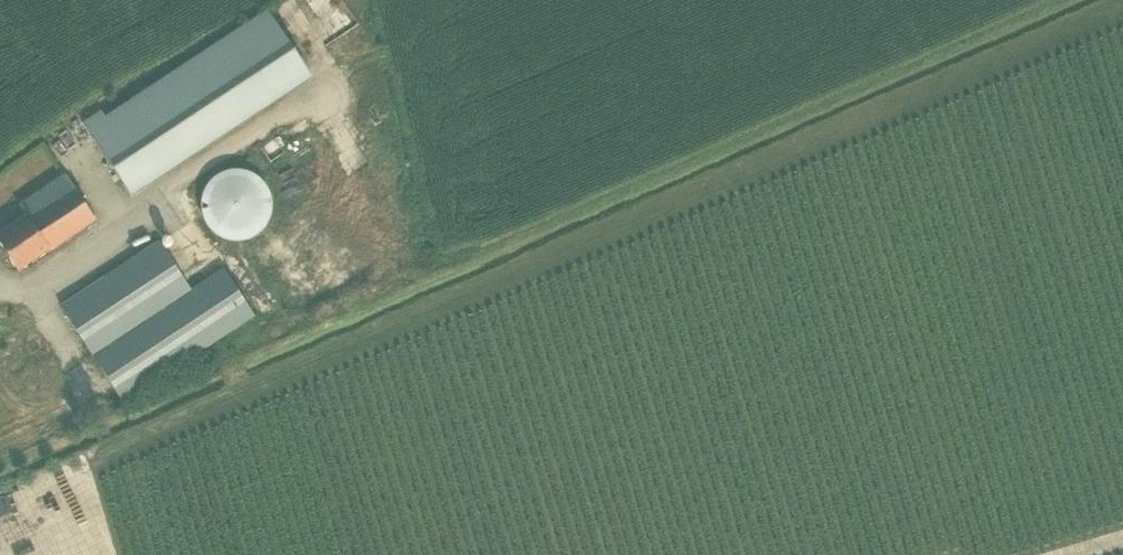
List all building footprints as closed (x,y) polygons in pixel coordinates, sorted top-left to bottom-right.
[(82,122),(122,183),(303,65),(268,11),(105,117),(101,110),(82,122)] [(227,241),(238,242),(247,241),(257,235),(266,228),(271,217),(274,206),(272,195),(268,186),(258,176),(248,171),(239,170),(226,172),(214,179),(205,190),(203,199),(202,214),(209,229),(217,237),(227,241)] [(19,272),(97,221),(67,175),(42,192),(41,190),(38,192),(39,193),(20,206),(26,216),(0,234),(0,243),(19,272)] [(61,307),(123,402),(256,316),(225,268),(191,290),(160,243),(61,307)] [(290,308),(353,279),(341,253),(279,282),(290,308)]
